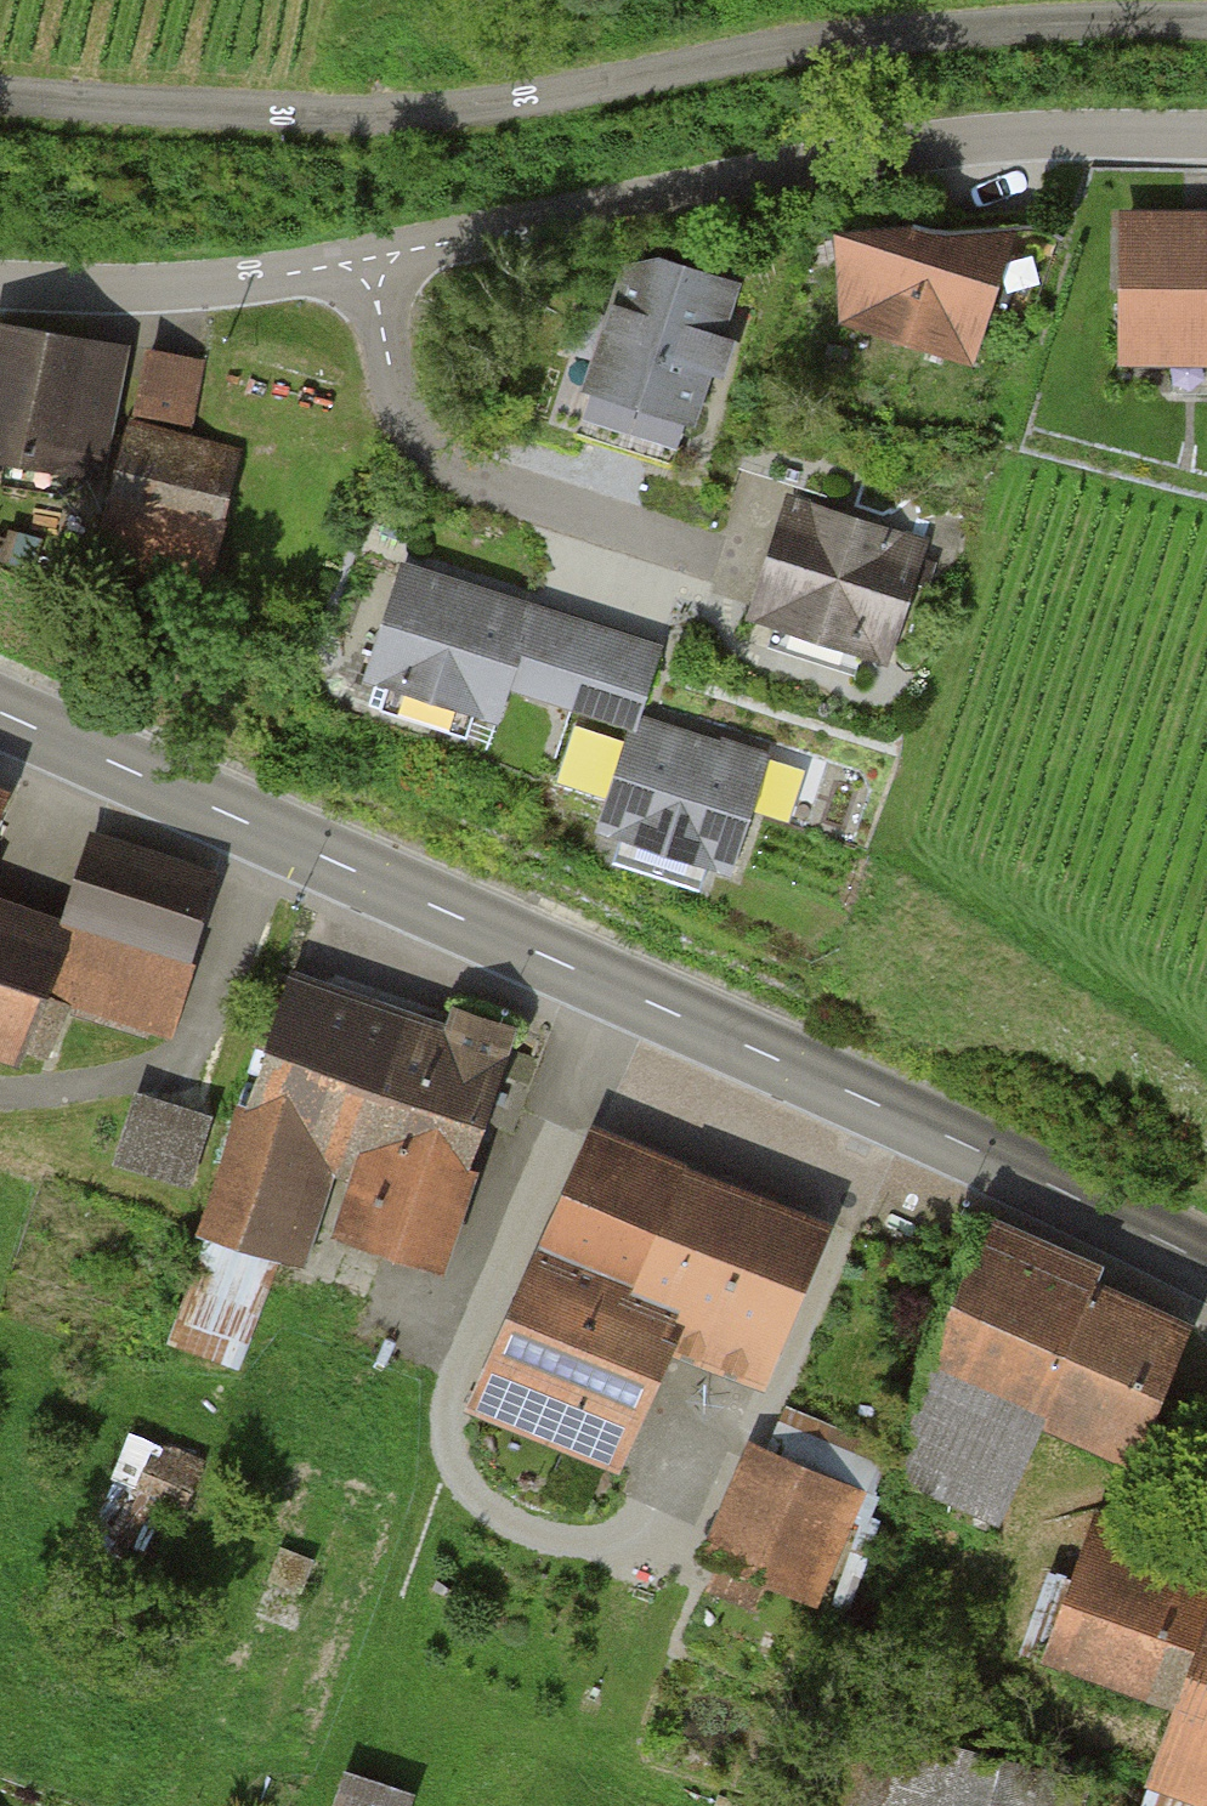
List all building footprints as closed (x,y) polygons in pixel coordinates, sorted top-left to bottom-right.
[(868,196),(835,321),(977,357),(1010,233),(868,196)] [(1115,208),(1116,355),(1206,355),(1206,207),(1115,208)] [(692,418),(737,271),(622,236),(577,383),(692,418)] [(0,380),(0,443),(126,465),(149,339),(12,315),(0,380)] [(198,422),(207,360),(165,354),(155,416),(198,422)] [(147,422),(126,521),(240,546),(262,447),(147,422)] [(912,536),(780,495),(740,628),(872,668),(912,536)] [(649,637),(390,558),(352,681),(482,721),(496,675),(625,714),(649,637)] [(620,714),(586,823),(721,864),(754,755),(620,714)] [(30,785),(0,772),(0,854),(30,785)] [(107,834),(79,919),(0,893),(0,1048),(43,1062),(62,1005),(171,1042),(227,873),(107,834)] [(507,1040),(286,967),(197,1234),(299,1267),(311,1230),(431,1269),(507,1040)] [(196,1177),(219,1098),(141,1076),(118,1155),(196,1177)] [(823,1223),(584,1131),(474,1414),(612,1467),(658,1349),(760,1388),(823,1223)] [(1088,1261),(979,1215),(873,1463),(992,1514),(1033,1417),(1117,1453),(1175,1316),(1082,1277),(1088,1261)] [(858,1474),(746,1430),(697,1549),(807,1595),(858,1474)] [(139,1435),(129,1477),(192,1492),(202,1450),(139,1435)] [(1088,1526),(1037,1654),(1161,1703),(1133,1774),(1206,1802),(1206,1572),(1088,1526)] [(833,1722),(814,1805),(1073,1805),(1079,1777),(833,1722)] [(420,1771),(351,1750),(334,1805),(409,1805),(420,1771)]
